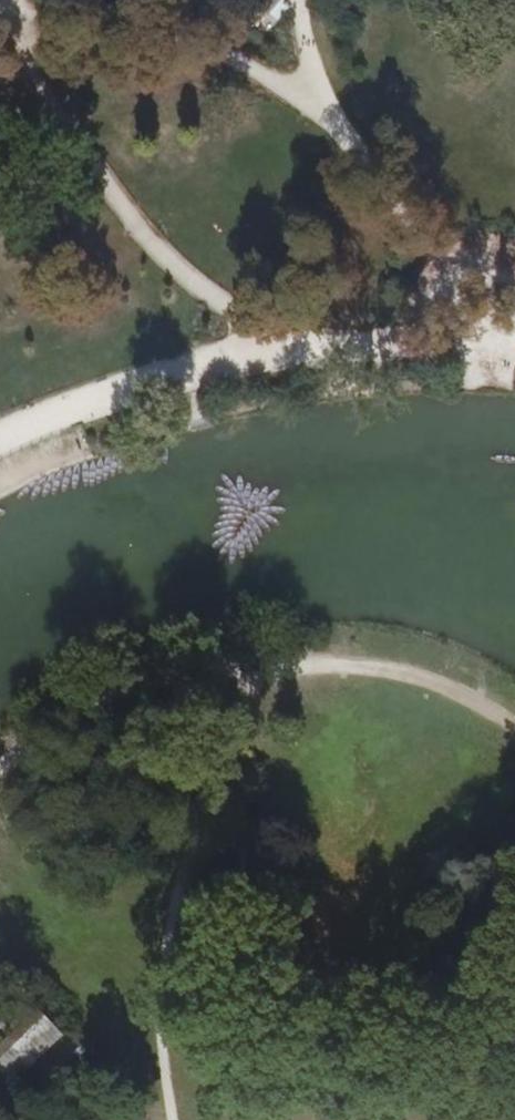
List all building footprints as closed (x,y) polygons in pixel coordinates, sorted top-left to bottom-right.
[(276,0),(262,0),(259,5),(273,17),(283,5),(276,0)] [(1,1068),(15,1082),(47,1050),(33,1035),(1,1068)]
